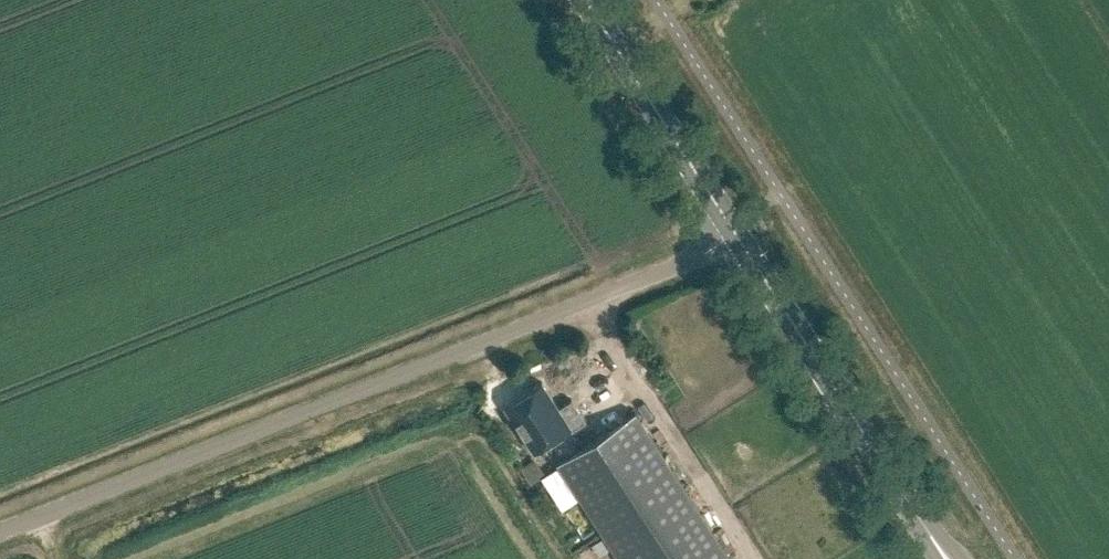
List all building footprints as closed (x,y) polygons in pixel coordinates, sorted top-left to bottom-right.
[(542,382),(505,406),(515,422),(513,424),(523,438),(525,437),(534,451),(570,428),(572,431),(586,421),(572,399),(558,407),(542,382)] [(635,411),(557,461),(560,467),(581,498),(620,558),(731,558),(635,411)] [(581,498),(560,467),(544,478),(564,509),(581,498)] [(612,547),(605,535),(592,544),(599,555),(612,547)]
